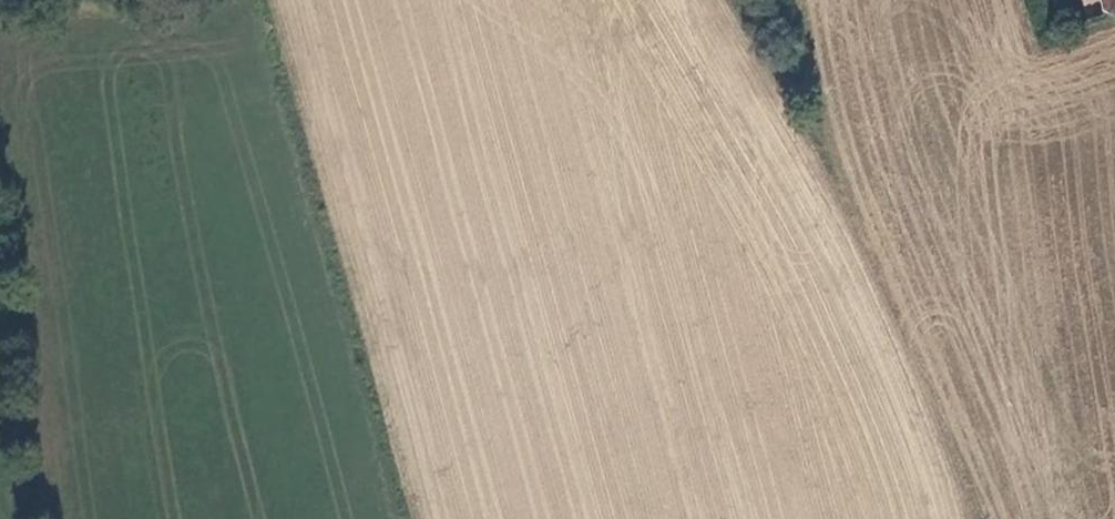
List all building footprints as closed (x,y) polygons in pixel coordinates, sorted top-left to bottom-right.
[(1103,15),(1114,12),(1114,0),(1100,0),(1103,15)]
